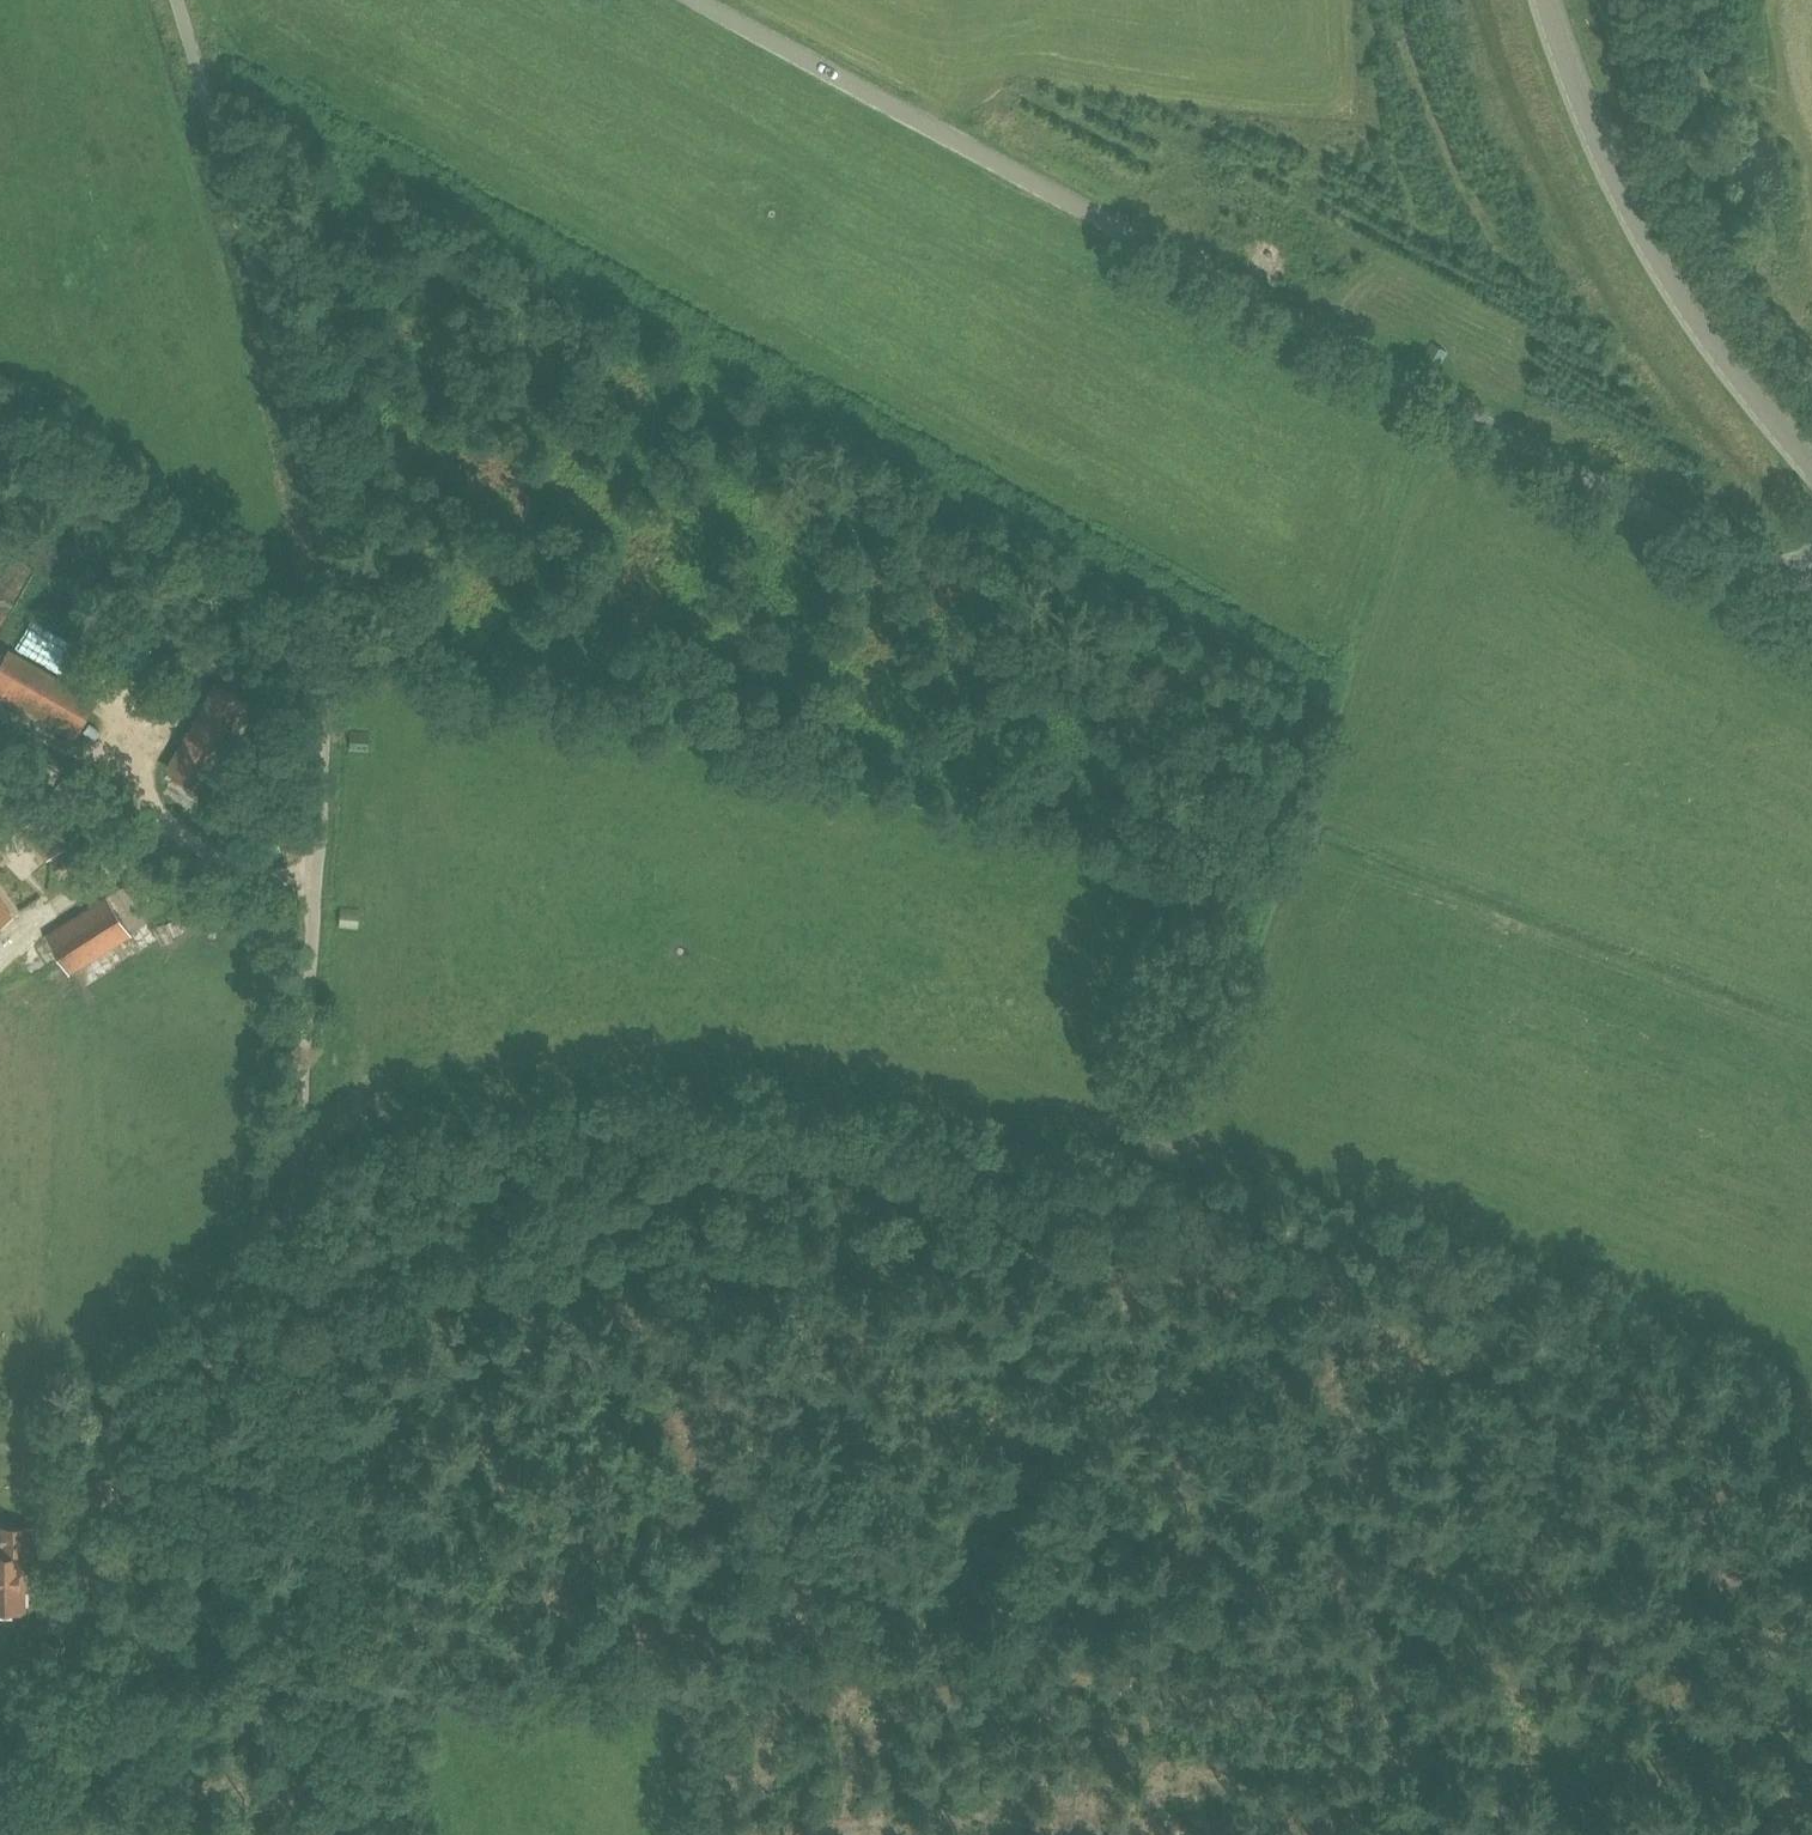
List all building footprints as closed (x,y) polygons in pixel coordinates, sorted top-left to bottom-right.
[(1431,341),(1422,357),(1438,366),(1447,350),(1431,341)] [(2,663),(0,667),(0,692),(75,736),(98,697),(12,647),(2,663)] [(242,723),(254,703),(220,684),(209,704),(242,723)] [(368,731),(349,731),(349,751),(368,751),(368,731)] [(20,830),(48,859),(79,831),(53,801),(20,830)] [(14,916),(0,894),(0,925),(14,916)] [(131,932),(108,895),(46,934),(69,971),(131,932)] [(362,907),(342,905),(341,926),(361,927),(362,907)] [(33,1525),(0,1526),(0,1609),(25,1608),(24,1556),(34,1555),(33,1525)]
